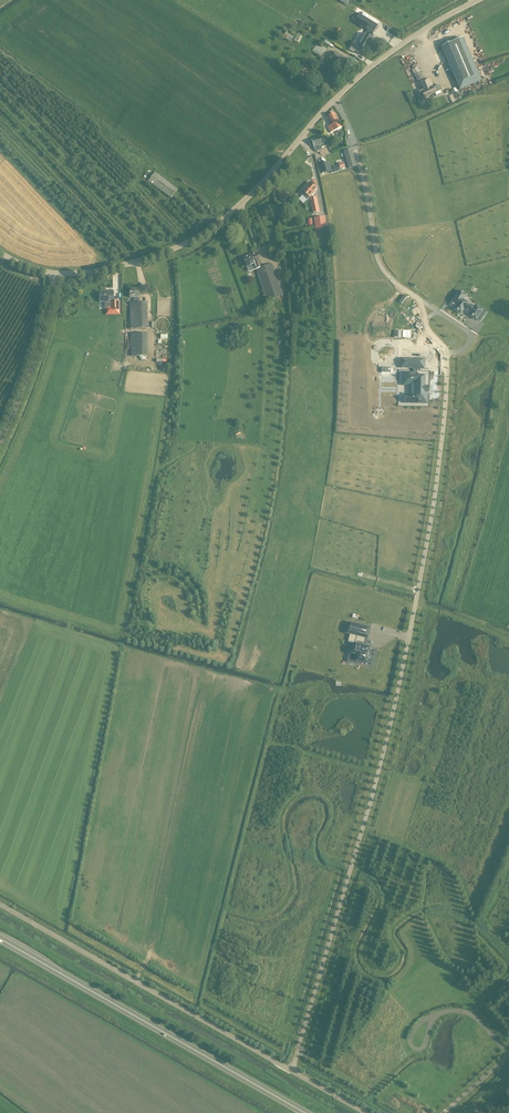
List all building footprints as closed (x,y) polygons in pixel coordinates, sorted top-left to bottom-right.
[(373,34),(378,26),(359,14),(354,22),(373,34)] [(341,17),(337,23),(334,21),(331,25),(338,30),(345,19),(341,17)] [(342,36),(345,33),(340,28),(337,32),(342,36)] [(291,42),(294,36),(286,32),(283,38),(291,42)] [(304,36),(298,33),(294,41),(299,44),(304,36)] [(351,47),(356,50),(355,52),(359,54),(360,52),(362,48),(366,50),(370,43),(369,42),(372,38),(366,34),(364,33),(363,34),(361,33),(355,42),(351,47)] [(462,37),(442,47),(460,88),(481,79),(462,37)] [(319,44),(313,52),(320,58),(326,49),(325,49),(328,46),(324,42),(321,46),(319,44)] [(336,52),(330,59),(339,66),(345,59),(336,52)] [(424,78),(420,71),(417,67),(412,70),(414,74),(418,81),(424,78)] [(440,85),(433,88),(429,78),(424,81),(431,96),(432,98),(434,98),(435,97),(436,95),(435,94),(435,93),(442,90),(440,85)] [(418,90),(420,94),(422,98),(424,97),(424,99),(431,96),(424,81),(417,85),(419,89),(418,90)] [(447,97),(449,104),(456,101),(453,95),(447,97)] [(331,125),(328,127),(331,133),(335,131),(342,128),(335,114),(327,117),(331,125)] [(317,152),(322,151),(322,148),(327,146),(326,142),(323,143),(322,137),(312,140),(314,147),(315,150),(316,152),(317,152)] [(344,152),(348,168),(357,166),(352,149),(344,152)] [(322,174),(332,171),(329,162),(319,165),(322,174)] [(148,181),(171,199),(177,190),(155,173),(148,181)] [(301,193),(301,194),(301,195),(302,196),(307,200),(309,197),(310,198),(317,189),(315,187),(310,182),(302,191),(303,191),(302,193),(301,193)] [(319,212),(318,207),(319,207),(317,197),(309,198),(312,209),(313,213),(319,212)] [(325,217),(314,219),(317,241),(328,239),(325,217)] [(247,267),(249,272),(256,270),(267,301),(283,295),(272,264),(261,268),(259,263),(260,263),(256,253),(243,257),(246,268),(247,267)] [(148,303),(139,303),(138,298),(139,298),(139,289),(130,289),(130,298),(134,298),(134,303),(130,303),(130,329),(148,329),(148,303)] [(452,302),(450,305),(454,308),(454,309),(461,314),(464,309),(470,314),(469,315),(470,315),(471,315),(475,318),(474,318),(476,319),(480,312),(484,315),(486,312),(482,310),(482,309),(475,305),(473,307),(468,303),(463,299),(466,295),(459,290),(452,302)] [(119,315),(119,301),(113,301),(113,291),(108,291),(108,292),(101,292),(101,302),(111,301),(111,308),(106,308),(106,315),(119,315)] [(439,296),(436,302),(442,306),(445,300),(439,296)] [(146,356),(148,356),(148,333),(130,334),(131,356),(140,356),(140,359),(146,359),(146,356)] [(397,339),(364,338),(365,353),(386,352),(386,364),(369,363),(368,404),(409,404),(409,365),(392,364),(391,352),(397,352),(397,339)] [(349,622),(346,634),(356,636),(354,644),(353,644),(350,654),(349,654),(347,662),(355,664),(356,663),(365,665),(370,648),(363,647),(365,639),(367,639),(370,628),(349,622)]
